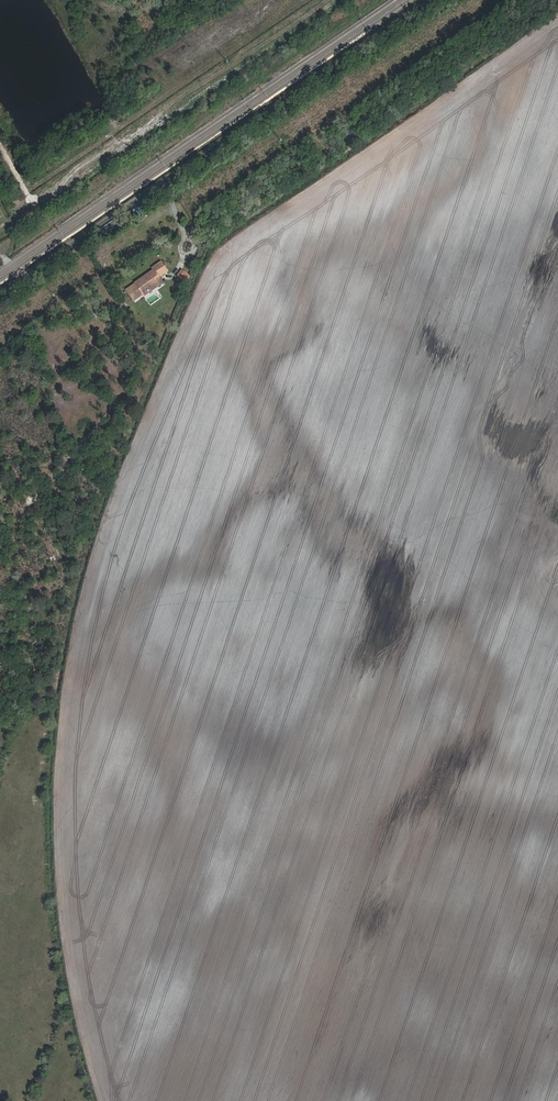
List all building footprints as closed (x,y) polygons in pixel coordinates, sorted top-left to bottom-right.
[(157,260),(159,263),(133,281),(141,293),(166,276),(163,271),(171,265),(165,255),(157,260)] [(183,268),(178,274),(187,282),(192,276),(183,268)]
